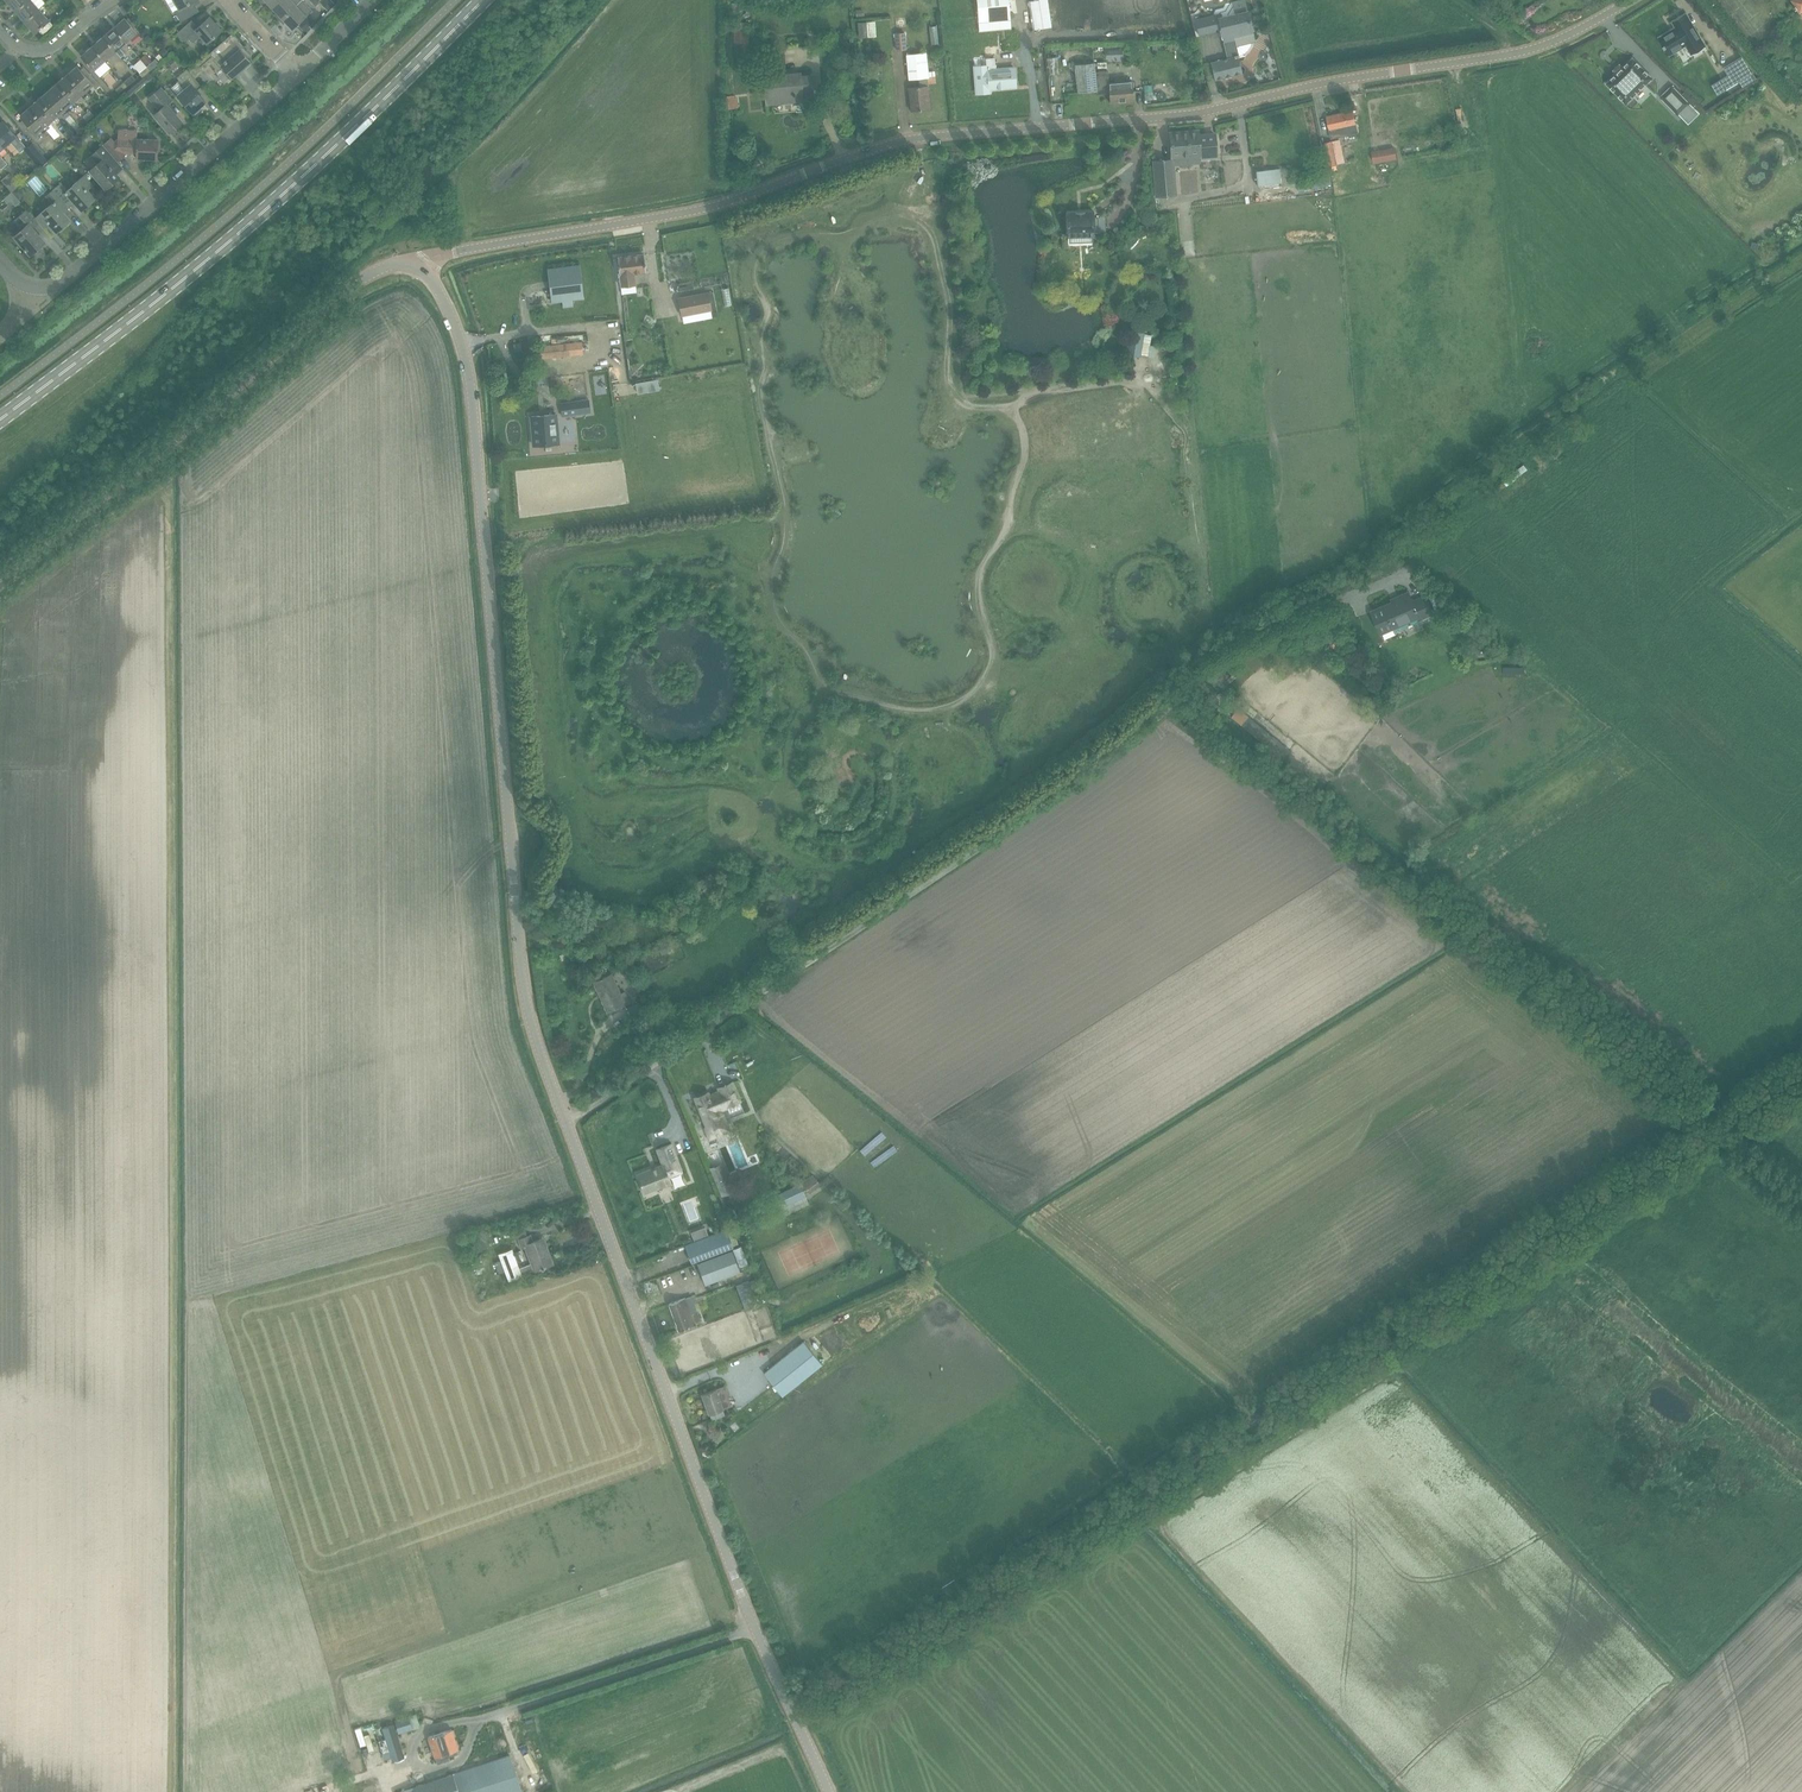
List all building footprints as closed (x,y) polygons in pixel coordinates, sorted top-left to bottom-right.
[(28,0),(7,0),(6,1),(15,12),(28,0)] [(15,12),(24,22),(39,10),(30,0),(28,0),(15,12)] [(178,6),(179,8),(174,11),(180,22),(199,11),(195,5),(198,4),(199,0),(174,0),(178,6)] [(272,8),(278,14),(275,17),(279,21),(301,0),(280,0),(272,8)] [(303,2),(301,0),(279,21),(283,24),(285,22),(292,29),(311,10),(303,2)] [(979,23),(1010,20),(1008,0),(977,0),(979,23)] [(1238,61),(1237,57),(1238,57),(1233,39),(1252,34),(1244,0),(1238,0),(1231,2),(1234,14),(1222,17),(1221,14),(1195,20),(1199,35),(1221,29),(1228,59),(1211,63),(1215,79),(1241,73),(1238,61)] [(1799,13),(1801,11),(1801,0),(1791,0),(1799,13)] [(39,10),(24,22),(34,33),(48,21),(39,10)] [(1705,45),(1686,15),(1673,23),(1676,28),(1660,37),(1664,45),(1663,45),(1665,47),(1666,47),(1670,54),(1686,44),(1691,53),(1705,45)] [(176,34),(183,41),(187,37),(192,43),(200,36),(206,43),(221,30),(220,29),(222,28),(217,22),(215,23),(209,17),(197,27),(191,20),(176,34)] [(123,18),(112,28),(125,43),(136,33),(123,18)] [(748,42),(748,22),(733,22),(733,42),(748,42)] [(112,28),(102,37),(114,52),(125,43),(112,28)] [(907,49),(905,32),(894,33),(896,50),(907,49)] [(202,61),(189,72),(195,78),(204,70),(209,76),(221,66),(222,67),(226,71),(224,73),(230,80),(250,62),(247,58),(250,55),(236,40),(232,34),(220,45),(202,61)] [(102,37),(91,47),(104,62),(114,52),(102,37)] [(1018,59),(1017,38),(1006,38),(1007,60),(1018,59)] [(1113,45),(1104,46),(1104,54),(1113,54),(1113,45)] [(80,56),(88,65),(93,71),(104,62),(91,47),(80,56)] [(1186,47),(1183,53),(1189,57),(1193,50),(1186,47)] [(159,53),(164,58),(169,53),(165,48),(159,53)] [(908,87),(909,100),(911,111),(930,109),(929,97),(926,77),(928,76),(926,51),(905,53),(908,79),(920,77),(921,86),(908,87)] [(146,67),(150,71),(159,63),(156,59),(153,62),(146,54),(141,59),(147,66),(146,67)] [(1741,56),(1723,67),(1733,84),(1739,81),(1742,87),(1743,86),(1756,79),(1752,72),(1751,73),(1741,56)] [(986,66),(975,67),(977,92),(989,91),(989,89),(1016,86),(1014,68),(996,69),(995,57),(985,58),(986,66)] [(1057,57),(1047,58),(1049,74),(1058,74),(1058,68),(1057,57)] [(1623,68),(1622,67),(1616,73),(1617,74),(1608,83),(1607,83),(1608,84),(1626,102),(1626,103),(1627,102),(1651,78),(1651,79),(1652,78),(1651,77),(1633,59),(1633,58),(1632,59),(1623,68)] [(181,73),(176,77),(183,84),(181,85),(184,88),(177,94),(186,104),(193,112),(205,102),(193,88),(199,83),(195,78),(189,72),(186,68),(182,63),(177,68),(181,73)] [(1094,63),(1075,64),(1076,80),(1077,92),(1095,91),(1095,94),(1109,93),(1110,104),(1133,102),(1132,82),(1123,83),(1123,79),(1114,79),(1114,82),(1108,83),(1107,71),(1095,72),(1094,63)] [(19,123),(27,132),(35,142),(40,137),(35,132),(92,83),(96,88),(99,86),(83,67),(79,70),(76,66),(19,116),(22,120),(19,123)] [(150,71),(146,67),(139,74),(143,77),(150,71)] [(123,83),(126,87),(135,79),(132,75),(129,78),(124,72),(119,77),(124,82),(123,83)] [(130,97),(153,77),(149,73),(126,93),(130,97)] [(763,77),(765,93),(766,104),(803,101),(802,97),(814,96),(812,74),(800,75),(800,74),(763,77)] [(126,87),(123,83),(115,90),(118,93),(126,87)] [(148,98),(151,101),(159,110),(153,115),(168,133),(181,122),(166,105),(172,100),(161,86),(148,98)] [(1671,86),(1659,97),(1677,115),(1680,112),(1688,121),(1697,112),(1692,108),(1681,96),(1671,86)] [(1684,92),(1681,96),(1692,108),(1696,104),(1684,92)] [(1642,98),(1638,94),(1630,102),(1637,109),(1643,103),(1640,100),(1642,98)] [(734,95),(724,96),(725,109),(735,108),(734,95)] [(136,96),(132,99),(139,106),(142,103),(136,96)] [(1327,116),(1329,128),(1331,139),(1358,133),(1353,110),(1327,116)] [(87,121),(94,116),(90,111),(83,117),(87,121)] [(0,122),(0,144),(3,147),(10,141),(19,152),(24,148),(2,121),(0,122)] [(74,133),(70,129),(63,135),(67,139),(74,133)] [(1216,155),(1215,146),(1214,134),(1198,136),(1197,131),(1169,133),(1171,156),(1199,153),(1199,156),(1216,155)] [(103,144),(110,152),(118,161),(124,155),(123,154),(135,154),(135,159),(156,160),(157,141),(135,140),(135,141),(117,139),(113,142),(110,139),(103,144)] [(1324,143),(1329,167),(1339,165),(1341,162),(1340,157),(1338,156),(1335,157),(1332,142),(1324,143)] [(89,171),(96,180),(104,189),(118,177),(115,173),(121,168),(101,145),(91,153),(99,162),(89,171)] [(1372,152),(1374,163),(1397,160),(1395,148),(1372,152)] [(68,155),(63,149),(56,155),(62,161),(68,155)] [(30,157),(39,168),(47,162),(37,150),(30,157)] [(1157,197),(1176,195),(1173,160),(1154,161),(1157,197)] [(1279,168),(1256,171),(1258,186),(1281,183),(1279,168)] [(10,194),(18,187),(7,175),(0,182),(10,194)] [(1331,175),(1298,182),(1300,191),(1332,183),(1331,175)] [(58,185),(52,190),(66,206),(72,201),(80,210),(93,199),(85,190),(91,185),(83,176),(65,192),(58,185)] [(60,212),(66,206),(52,190),(45,196),(52,204),(35,219),(41,226),(46,222),(55,232),(67,221),(60,212)] [(1065,211),(1066,223),(1066,234),(1094,233),(1093,210),(1065,211)] [(30,228),(36,223),(25,211),(13,220),(19,227),(11,234),(28,254),(42,242),(30,228)] [(785,221),(787,227),(803,222),(801,216),(785,221)] [(1189,232),(1182,233),(1183,249),(1190,248),(1189,232)] [(636,273),(645,272),(643,254),(618,257),(622,288),(637,286),(636,273)] [(579,265),(547,269),(551,302),(560,301),(562,301),(563,307),(573,306),(573,300),(578,299),(584,298),(579,265)] [(1049,296),(1048,298),(1050,304),(1052,305),(1060,302),(1060,300),(1058,293),(1057,294),(1049,296)] [(707,294),(678,299),(681,316),(711,310),(707,294)] [(1130,331),(1126,355),(1140,357),(1140,355),(1144,334),(1144,333),(1130,331)] [(535,359),(584,354),(582,341),(534,347),(535,359)] [(574,402),(560,404),(562,416),(576,414),(574,402)] [(534,445),(545,444),(558,443),(556,414),(531,416),(534,445)] [(1371,612),(1376,623),(1381,633),(1418,617),(1419,619),(1433,613),(1425,596),(1412,601),(1408,593),(1397,598),(1398,600),(1371,612)] [(1479,648),(1478,652),(1480,656),(1485,655),(1486,651),(1483,648),(1479,648)] [(1274,739),(1236,708),(1229,718),(1267,748),(1274,739)] [(1185,724),(1182,726),(1196,739),(1199,736),(1206,728),(1201,723),(1192,716),(1185,724)] [(593,917),(593,926),(615,927),(615,919),(593,917)] [(625,991),(620,993),(611,974),(594,982),(607,1012),(630,1002),(625,991)] [(643,1001),(628,1008),(633,1019),(648,1012),(643,1001)] [(707,1093),(695,1098),(705,1122),(704,1130),(708,1140),(729,1132),(724,1122),(719,1109),(726,1106),(729,1113),(742,1107),(739,1101),(732,1082),(718,1088),(720,1093),(709,1098),(707,1093)] [(681,1172),(671,1144),(656,1149),(662,1164),(636,1174),(644,1193),(656,1188),(656,1189),(672,1184),(669,1176),(681,1172)] [(733,1190),(722,1163),(712,1167),(723,1194),(733,1190)] [(821,1185),(813,1175),(803,1183),(811,1193),(821,1185)] [(786,1191),(778,1195),(784,1206),(791,1203),(786,1191)] [(740,1218),(735,1220),(739,1233),(745,1231),(740,1218)] [(692,1263),(703,1259),(733,1247),(727,1229),(685,1245),(692,1263)] [(522,1275),(534,1270),(534,1271),(553,1264),(548,1249),(545,1250),(541,1238),(532,1241),(530,1235),(517,1239),(521,1248),(525,1247),(531,1264),(520,1268),(513,1249),(499,1254),(501,1260),(494,1262),(498,1274),(505,1272),(509,1282),(523,1276),(522,1275)] [(524,1260),(520,1250),(515,1252),(519,1262),(524,1260)] [(731,1250),(697,1263),(705,1284),(739,1271),(731,1250)] [(749,1280),(742,1283),(751,1308),(758,1305),(754,1293),(749,1280)] [(678,1330),(690,1326),(701,1322),(697,1312),(691,1314),(685,1298),(669,1304),(678,1330)] [(802,1349),(762,1381),(780,1404),(820,1372),(802,1349)] [(709,1414),(710,1413),(712,1419),(725,1414),(723,1408),(731,1405),(724,1386),(702,1394),(709,1414)] [(700,1423),(693,1425),(695,1432),(700,1430),(702,1428),(700,1423)] [(400,1734),(421,1727),(415,1712),(395,1719),(400,1734)] [(382,1728),(385,1739),(378,1741),(384,1759),(391,1757),(393,1761),(405,1757),(394,1724),(382,1728)] [(449,1760),(448,1757),(459,1753),(452,1729),(428,1737),(436,1764),(449,1760)] [(368,1750),(374,1747),(368,1736),(355,1743),(369,1771),(377,1768),(368,1750)] [(401,1791),(521,1791),(509,1756),(401,1791)] [(410,1774),(396,1778),(399,1789),(414,1784),(410,1774)]
